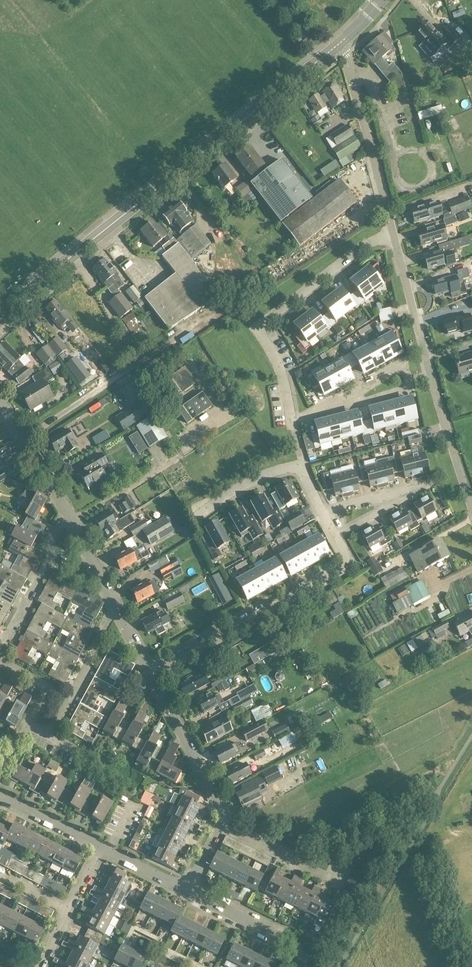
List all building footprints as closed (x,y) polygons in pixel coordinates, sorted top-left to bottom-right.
[(465,15),(463,9),(453,14),(455,19),(465,15)] [(464,19),(456,22),(462,30),(467,28),(464,19)] [(438,36),(438,35),(427,23),(417,31),(432,48),(442,40),(438,36)] [(451,47),(459,40),(448,27),(440,34),(451,47)] [(383,77),(389,84),(384,88),(391,97),(404,90),(401,74),(392,64),(388,67),(381,58),(387,54),(389,56),(394,51),(390,45),(392,44),(384,34),(362,52),(374,66),(375,66),(384,77),(383,77)] [(326,108),(324,104),(327,102),(332,109),(345,101),(335,84),(321,92),(323,96),(319,98),(317,95),(308,101),(317,114),(326,108)] [(452,114),(471,107),(468,96),(448,103),(452,114)] [(422,116),(445,110),(443,102),(420,108),(422,116)] [(330,136),(336,146),(332,149),(339,161),(344,158),(361,148),(353,136),(347,126),(330,136)] [(236,158),(251,176),(259,169),(263,167),(258,161),(248,148),(236,158)] [(250,185),(281,224),(311,199),(281,161),(263,175),(250,185)] [(235,180),(224,167),(213,175),(223,189),(235,180)] [(147,173),(144,169),(144,170),(137,174),(140,178),(147,173)] [(311,199),(281,224),(299,248),(356,203),(339,181),(313,201),(311,199)] [(252,191),(245,182),(235,190),(242,198),(252,191)] [(448,204),(450,210),(442,213),(444,219),(471,209),(467,197),(448,204)] [(178,203),(162,216),(170,226),(171,225),(173,227),(173,226),(182,237),(183,236),(195,226),(192,223),(193,222),(185,212),(185,208),(182,204),(179,204),(178,203)] [(426,206),(410,211),(414,223),(429,219),(429,218),(441,214),(438,204),(426,207),(426,206)] [(460,221),(469,218),(466,211),(457,215),(460,221)] [(445,227),(456,223),(454,216),(443,221),(445,227)] [(156,228),(152,223),(140,233),(152,248),(163,239),(167,244),(162,248),(166,254),(162,257),(176,274),(144,299),(169,332),(220,297),(190,260),(175,242),(173,239),(173,240),(169,235),(166,237),(158,226),(156,228)] [(183,236),(182,237),(175,242),(190,260),(210,245),(195,226),(183,236)] [(443,226),(417,234),(421,246),(436,241),(437,245),(447,242),(446,240),(447,239),(443,226)] [(449,243),(451,251),(462,247),(460,240),(449,243)] [(440,252),(424,257),(428,269),(443,265),(444,269),(457,264),(457,263),(456,263),(452,252),(450,252),(449,250),(440,253),(440,252)] [(118,290),(124,285),(116,274),(105,260),(99,265),(117,288),(118,290)] [(454,283),(459,281),(471,278),(467,263),(455,267),(458,276),(456,276),(432,283),(435,295),(442,293),(442,294),(450,292),(452,299),(467,295),(464,287),(456,289),(454,283)] [(114,285),(116,288),(117,288),(99,265),(93,270),(108,289),(114,285)] [(382,286),(378,280),(380,279),(379,273),(379,272),(377,270),(376,269),(374,269),(372,269),(370,270),(361,277),(373,293),(382,286)] [(365,302),(363,300),(373,293),(361,277),(351,284),(356,291),(352,295),(360,306),(365,302)] [(114,285),(108,289),(107,290),(114,299),(109,303),(121,318),(133,308),(121,294),(118,290),(117,288),(116,288),(114,285)] [(133,287),(126,292),(135,303),(141,298),(133,287)] [(347,299),(342,292),(332,299),(345,315),(354,308),(355,309),(360,306),(352,295),(347,299)] [(323,306),(328,313),(324,317),(332,327),(337,324),(335,322),(345,315),(332,299),(323,306)] [(55,302),(46,309),(51,315),(49,316),(55,323),(56,321),(64,331),(68,327),(67,327),(73,322),(66,313),(65,314),(55,302)] [(390,308),(377,311),(379,317),(392,314),(390,308)] [(129,329),(139,321),(133,313),(123,320),(129,329)] [(319,320),(314,313),(304,321),(316,337),(326,329),(327,331),(332,327),(324,317),(319,320)] [(380,323),(393,320),(392,314),(379,317),(380,323)] [(443,322),(447,335),(462,330),(463,333),(471,330),(471,326),(469,315),(443,322)] [(295,328),(300,335),(295,339),(300,345),(297,347),(302,355),(306,352),(305,350),(310,347),(307,344),(316,337),(304,321),(295,328)] [(73,322),(67,327),(68,327),(71,332),(75,336),(81,332),(77,327),(73,322)] [(130,335),(122,323),(116,328),(124,339),(130,335)] [(396,332),(391,334),(381,340),(391,357),(401,352),(397,345),(396,344),(398,343),(396,332)] [(58,337),(48,345),(57,358),(67,350),(58,337)] [(370,341),(372,345),(381,362),(391,357),(381,340),(376,343),(374,338),(370,341)] [(4,357),(13,366),(19,372),(18,373),(25,380),(31,375),(19,361),(20,359),(4,343),(0,348),(0,355),(3,358),(4,357)] [(348,343),(342,346),(346,354),(352,351),(348,343)] [(381,362),(372,345),(362,350),(372,367),(381,362)] [(36,355),(44,365),(55,357),(47,346),(36,355)] [(351,353),(346,356),(353,368),(358,365),(362,373),(372,367),(362,350),(353,355),(351,353)] [(69,359),(64,353),(59,357),(64,363),(69,359)] [(459,375),(471,372),(471,353),(468,354),(469,355),(455,359),(459,375)] [(13,366),(4,357),(3,358),(0,355),(0,368),(1,370),(3,368),(7,372),(13,377),(18,373),(19,372),(13,366)] [(341,359),(342,361),(332,366),(342,384),(352,379),(347,371),(353,368),(346,356),(341,359)] [(81,385),(90,377),(76,358),(66,365),(81,385)] [(57,362),(49,367),(54,376),(63,371),(57,362)] [(258,372),(261,380),(278,374),(275,366),(258,372)] [(332,389),(342,384),(332,366),(323,372),(332,389)] [(323,372),(320,367),(310,373),(312,375),(306,378),(313,390),(318,387),(322,394),(332,389),(323,372)] [(22,394),(24,397),(26,400),(25,401),(31,410),(41,404),(40,403),(45,401),(46,401),(52,397),(45,385),(54,380),(48,369),(32,378),(36,384),(21,393),(21,394),(22,394)] [(184,369),(170,379),(165,383),(176,397),(195,385),(184,369)] [(13,377),(19,384),(25,380),(18,373),(13,377)] [(202,394),(198,397),(177,411),(187,424),(211,407),(202,394)] [(417,420),(412,401),(401,404),(406,423),(417,420)] [(139,404),(122,415),(129,426),(147,416),(139,404)] [(406,423),(401,404),(390,406),(395,426),(406,423)] [(395,426),(390,406),(380,409),(385,429),(395,426)] [(375,434),(374,431),(385,429),(380,409),(369,412),(371,420),(365,422),(369,435),(375,434)] [(346,418),(352,437),(362,434),(363,437),(369,435),(365,422),(360,423),(357,415),(346,418)] [(136,427),(149,449),(167,438),(154,416),(136,427)] [(76,437),(85,433),(79,418),(69,422),(76,437)] [(352,437),(346,418),(336,421),(341,440),(352,437)] [(341,440),(336,421),(326,423),(331,443),(341,440)] [(315,426),(317,435),(311,436),(315,449),(321,448),(320,445),(331,443),(326,423),(315,426)] [(67,430),(56,437),(57,438),(50,442),(56,453),(63,448),(68,455),(78,449),(67,430)] [(420,436),(418,430),(405,433),(407,439),(420,436)] [(409,445),(422,442),(420,436),(407,439),(409,445)] [(18,457),(10,444),(5,448),(3,446),(0,448),(0,468),(18,457)] [(95,484),(105,478),(100,469),(107,465),(101,454),(80,466),(84,472),(80,474),(89,491),(90,491),(88,487),(95,483),(95,484)] [(428,473),(427,467),(428,466),(427,459),(425,460),(423,454),(412,457),(417,479),(423,477),(422,475),(428,473)] [(382,485),(383,488),(388,486),(387,484),(393,482),(392,475),(397,473),(394,462),(393,457),(376,462),(377,466),(382,485)] [(412,480),(417,479),(412,457),(400,460),(394,462),(397,473),(403,472),(405,479),(411,477),(412,480)] [(365,469),(360,471),(363,482),(368,481),(370,488),(377,486),(377,489),(383,488),(382,485),(377,466),(365,469)] [(357,484),(363,482),(360,471),(354,472),(342,475),(347,494),(348,497),(353,495),(352,493),(359,491),(357,484)] [(342,498),(348,497),(347,494),(342,475),(331,478),(330,473),(323,475),(327,491),(333,490),(335,497),(342,496),(342,498)] [(286,507),(285,506),(298,499),(289,483),(275,490),(276,492),(270,496),(278,509),(279,511),(280,511),(286,507)] [(38,523),(41,518),(38,516),(47,500),(27,488),(21,498),(31,504),(25,516),(38,523)] [(136,506),(130,495),(124,499),(131,509),(136,506)] [(286,522),(285,520),(280,511),(279,511),(278,509),(272,512),(263,497),(251,504),(262,523),(271,518),(277,527),(286,522)] [(426,497),(419,500),(420,502),(414,505),(416,508),(411,511),(417,522),(436,512),(435,510),(437,509),(433,503),(432,504),(428,498),(427,498),(426,497)] [(119,507),(124,514),(130,510),(125,503),(119,507)] [(132,518),(142,512),(138,507),(129,512),(132,518)] [(252,541),(263,535),(252,516),(247,519),(241,509),(240,510),(239,509),(234,512),(235,513),(229,516),(234,525),(233,525),(235,530),(237,530),(241,538),(248,534),(252,541)] [(102,532),(103,532),(103,531),(114,524),(120,521),(113,510),(95,521),(102,532)] [(405,514),(404,511),(397,515),(396,513),(390,516),(391,518),(390,519),(393,525),(391,526),(395,532),(397,532),(398,533),(408,527),(410,531),(419,527),(417,522),(411,511),(405,514)] [(291,531),(304,523),(298,513),(285,520),(286,522),(289,528),(291,531)] [(103,531),(103,532),(108,540),(123,531),(134,523),(129,515),(120,521),(114,524),(103,531)] [(152,525),(148,528),(143,531),(151,545),(173,533),(179,529),(171,515),(164,519),(164,518),(152,525)] [(11,525),(6,534),(15,539),(31,548),(40,532),(42,534),(46,528),(38,523),(25,516),(24,516),(27,518),(21,530),(11,525)] [(148,528),(145,523),(143,520),(129,529),(134,537),(143,531),(148,528)] [(208,525),(209,527),(205,529),(214,546),(208,549),(214,559),(220,556),(218,552),(217,550),(229,544),(221,531),(223,530),(220,524),(218,525),(217,523),(216,523),(215,522),(208,525)] [(363,534),(362,534),(365,541),(364,542),(367,548),(369,547),(370,549),(379,543),(381,548),(391,542),(383,527),(377,530),(376,527),(369,530),(368,528),(362,532),(363,534)] [(291,531),(289,528),(280,533),(282,536),(291,531)] [(318,536),(309,541),(318,559),(328,554),(318,536)] [(18,567),(4,560),(1,565),(10,570),(26,580),(41,553),(34,549),(33,549),(31,548),(15,539),(8,551),(23,559),(18,567)] [(397,550),(404,546),(400,540),(393,543),(397,550)] [(427,556),(444,547),(440,540),(423,549),(424,551),(419,553),(418,551),(409,556),(414,565),(428,558),(427,556)] [(309,564),(318,559),(309,541),(299,547),(309,564)] [(299,570),(309,564),(299,547),(289,552),(299,570)] [(428,558),(414,565),(418,572),(448,557),(444,547),(427,556),(428,558)] [(129,550),(114,558),(120,570),(135,562),(135,563),(141,560),(141,559),(149,555),(146,550),(139,554),(135,548),(129,551),(129,550)] [(289,575),(299,570),(289,552),(280,557),(289,575)] [(165,581),(172,577),(173,579),(182,574),(178,567),(170,570),(167,565),(169,564),(165,557),(147,566),(151,573),(158,570),(165,581)] [(285,578),(275,560),(265,566),(275,583),(285,578)] [(378,564),(369,568),(373,577),(383,572),(378,564)] [(26,580),(10,570),(1,565),(0,565),(0,581),(3,582),(0,589),(0,600),(12,606),(18,595),(26,580)] [(265,566),(256,571),(265,588),(275,583),(265,566)] [(402,567),(380,579),(386,590),(408,577),(402,567)] [(265,588),(256,571),(246,576),(256,594),(265,588)] [(71,602),(78,589),(52,575),(40,597),(37,602),(41,604),(54,611),(55,611),(58,605),(53,602),(56,597),(57,594),(63,597),(71,602)] [(236,582),(246,599),(256,594),(246,576),(236,582)] [(147,584),(146,583),(131,591),(137,603),(153,595),(159,592),(153,581),(147,584)] [(422,588),(418,582),(411,586),(414,592),(408,595),(412,604),(429,595),(425,587),(422,588)] [(407,595),(404,588),(390,595),(394,602),(407,595)] [(73,621),(90,630),(104,604),(78,589),(71,602),(85,609),(81,618),(76,615),(73,621)] [(168,611),(185,603),(180,593),(163,601),(168,611)] [(0,600),(0,628),(12,606),(0,600)] [(54,611),(41,604),(27,630),(43,640),(44,639),(47,633),(42,631),(47,622),(61,630),(68,618),(55,611),(54,611)] [(353,610),(346,614),(349,619),(356,615),(353,610)] [(156,614),(149,618),(149,620),(142,623),(148,634),(155,630),(158,635),(165,632),(162,627),(162,626),(167,623),(162,612),(156,615),(156,614)] [(457,619),(458,621),(454,624),(460,636),(469,632),(471,635),(471,612),(457,619)] [(62,650),(79,659),(93,632),(90,630),(73,621),(68,618),(61,630),(75,638),(71,646),(66,643),(63,649),(62,650)] [(446,622),(432,629),(435,635),(449,628),(446,622)] [(29,666),(32,660),(28,657),(32,649),(47,656),(53,644),(44,639),(43,640),(27,630),(12,657),(29,666)] [(426,645),(421,636),(406,644),(411,653),(426,645)] [(255,664),(277,651),(272,642),(250,655),(255,664)] [(61,664),(56,673),(51,670),(48,676),(64,685),(79,659),(62,650),(63,649),(53,644),(47,656),(61,664)] [(113,688),(116,682),(109,678),(114,670),(128,677),(135,665),(109,651),(94,678),(112,688),(113,688)] [(230,651),(220,657),(225,665),(234,660),(230,651)] [(212,658),(198,666),(202,674),(203,676),(217,668),(212,658)] [(249,676),(258,670),(266,666),(263,660),(247,669),(246,670),(249,676)] [(230,671),(219,677),(223,683),(225,682),(233,677),(230,671)] [(181,696),(183,696),(184,697),(198,690),(208,685),(203,676),(202,674),(192,678),(192,677),(186,680),(187,682),(179,686),(181,692),(180,693),(181,696)] [(382,679),(386,685),(392,682),(388,675),(382,679)] [(137,688),(145,685),(142,677),(134,680),(137,688)] [(97,713),(100,707),(95,704),(99,696),(114,704),(121,692),(113,688),(112,688),(94,678),(80,704),(97,713)] [(229,689),(225,682),(223,683),(216,686),(220,693),(223,691),(223,692),(229,689)] [(1,708),(12,687),(5,683),(0,693),(0,710),(1,708)] [(1,708),(0,710),(0,721),(15,729),(26,708),(32,698),(25,694),(19,705),(16,703),(11,713),(1,708)] [(211,694),(197,702),(204,715),(218,707),(223,704),(219,695),(213,698),(211,694)] [(354,705),(359,700),(355,695),(349,699),(354,705)] [(237,696),(227,701),(231,707),(240,702),(237,696)] [(240,702),(231,707),(235,714),(253,704),(249,698),(240,702)] [(128,733),(128,734),(123,743),(141,753),(142,753),(147,744),(147,743),(138,739),(144,728),(141,727),(153,704),(146,700),(140,712),(139,712),(128,733)] [(123,743),(128,734),(128,733),(118,728),(124,718),(121,716),(127,705),(120,701),(104,732),(123,743)] [(99,731),(106,718),(97,713),(80,704),(65,731),(82,740),(85,734),(80,731),(85,723),(99,731)] [(271,716),(265,705),(251,712),(256,723),(271,716)] [(201,729),(218,720),(215,716),(199,724),(201,729)] [(211,728),(202,733),(208,744),(232,732),(225,719),(210,727),(211,728)] [(241,733),(246,742),(269,731),(264,721),(241,733)] [(267,743),(249,751),(255,763),(302,741),(295,727),(278,735),(281,741),(269,747),(267,743)] [(156,774),(161,764),(152,759),(157,749),(154,747),(160,736),(153,732),(147,743),(147,744),(142,753),(141,753),(136,763),(156,774)] [(177,759),(174,758),(179,747),(172,743),(161,764),(156,774),(176,784),(181,774),(171,769),(177,759)] [(223,748),(224,750),(215,754),(217,759),(216,761),(218,763),(219,764),(220,765),(235,757),(241,754),(236,744),(230,746),(229,745),(223,748)] [(40,780),(46,770),(36,764),(30,774),(18,767),(11,780),(17,784),(19,781),(34,790),(40,780)] [(240,767),(225,774),(231,785),(246,778),(246,777),(250,775),(245,764),(240,767)] [(275,767),(262,773),(268,786),(282,780),(275,767)] [(78,814),(85,802),(97,781),(87,776),(75,797),(63,790),(56,802),(62,806),(64,803),(79,812),(78,814)] [(56,802),(63,790),(67,782),(57,777),(52,786),(40,780),(34,790),(33,792),(39,796),(40,794),(56,802)] [(236,796),(243,809),(263,799),(261,795),(267,792),(260,777),(241,786),(244,792),(236,796)] [(208,810),(197,805),(200,798),(186,791),(183,798),(178,795),(173,806),(178,808),(196,817),(199,811),(206,814),(208,810)] [(154,797),(145,792),(140,801),(147,805),(148,804),(150,805),(152,800),(159,803),(161,799),(154,796),(154,797)] [(84,818),(85,815),(102,824),(113,804),(103,799),(97,809),(85,802),(78,814),(84,818)] [(153,809),(149,807),(149,808),(144,817),(148,819),(153,809)] [(193,823),(196,817),(178,808),(173,818),(198,830),(199,827),(193,823)] [(167,825),(166,827),(186,837),(189,831),(196,834),(198,830),(173,818),(169,826),(167,825)] [(7,840),(18,845),(26,830),(14,824),(10,832),(11,832),(7,840)] [(0,826),(0,845),(3,847),(7,840),(11,832),(10,832),(0,826)] [(182,843),(186,837),(166,827),(165,829),(166,830),(162,838),(187,851),(189,847),(182,843)] [(26,830),(18,845),(29,851),(37,836),(26,830)] [(37,836),(29,851),(40,857),(48,842),(37,836)] [(230,838),(226,836),(221,845),(226,847),(230,838)] [(158,846),(156,846),(155,847),(157,848),(176,857),(179,851),(185,855),(187,851),(162,838),(158,846)] [(48,842),(40,857),(51,863),(59,848),(48,842)] [(249,847),(244,845),(240,853),(245,856),(249,847)] [(249,847),(245,856),(249,858),(253,849),(249,847)] [(62,869),(70,854),(59,848),(51,863),(62,869)] [(177,872),(179,867),(172,864),(176,857),(157,848),(152,859),(177,872)] [(218,878),(219,878),(229,859),(217,853),(209,869),(220,874),(218,878)] [(74,875),(82,860),(70,854),(62,869),(74,875)] [(263,865),(267,867),(268,865),(272,858),(267,856),(263,865)] [(370,863),(359,858),(356,864),(367,870),(370,863)] [(240,865),(229,859),(219,878),(220,879),(222,875),(232,880),(240,865)] [(12,871),(17,874),(21,865),(17,863),(12,871)] [(367,870),(356,864),(352,871),(364,876),(367,870)] [(21,876),(26,867),(21,865),(17,874),(21,876)] [(241,889),(242,890),(252,870),(240,865),(232,880),(243,885),(241,889)] [(273,899),(275,900),(284,880),(278,876),(281,870),(277,867),(276,869),(268,865),(267,867),(263,876),(261,880),(269,884),(265,893),(273,897),(273,899)] [(123,881),(126,875),(109,866),(103,876),(111,880),(107,886),(127,896),(131,887),(131,885),(123,881)] [(255,892),(261,880),(263,876),(252,870),(242,890),(243,890),(245,887),(255,892)] [(349,877),(360,883),(364,876),(352,871),(349,877)] [(39,874),(35,883),(39,885),(44,877),(39,874)] [(290,883),(284,880),(275,900),(276,900),(277,899),(285,903),(298,878),(294,876),(290,883)] [(44,888),(48,879),(44,877),(39,885),(44,888)] [(349,877),(346,884),(357,889),(360,883),(349,877)] [(302,880),(298,878),(285,903),(294,907),(293,909),(295,910),(305,889),(298,886),(302,880)] [(343,890),(354,896),(357,889),(346,884),(343,890)] [(5,897),(9,888),(5,886),(0,894),(5,897)] [(62,886),(57,895),(62,897),(66,889),(62,886)] [(93,891),(95,893),(120,906),(124,897),(126,898),(127,896),(107,886),(104,893),(97,889),(98,889),(95,887),(93,891)] [(311,892),(305,889),(295,910),(297,911),(298,909),(306,913),(318,888),(314,886),(311,892)] [(322,890),(318,888),(306,913),(314,917),(313,919),(315,920),(325,900),(319,897),(322,890)] [(117,915),(115,914),(120,906),(95,893),(93,891),(91,891),(89,894),(100,900),(96,906),(116,917),(117,915)] [(11,900),(16,903),(20,894),(16,892),(11,900)] [(148,894),(140,910),(152,915),(159,900),(148,894)] [(331,903),(325,900),(315,920),(313,923),(324,928),(331,914),(334,915),(338,906),(335,905),(339,898),(335,896),(331,903)] [(23,906),(28,908),(32,900),(27,898),(23,906)] [(159,900),(152,915),(163,921),(171,905),(159,900)] [(34,912),(38,914),(43,906),(38,903),(34,912)] [(179,918),(182,911),(171,905),(163,921),(174,926),(179,917),(179,918)] [(3,927),(11,912),(0,906),(0,926),(3,927)] [(86,909),(84,913),(109,926),(113,918),(115,919),(116,917),(96,906),(93,912),(86,909)] [(45,918),(50,920),(54,912),(50,909),(45,918)] [(3,927),(14,933),(22,918),(11,912),(3,927)] [(89,929),(86,934),(101,942),(109,926),(84,913),(82,917),(89,920),(86,927),(89,929)] [(174,926),(171,932),(183,938),(190,923),(179,918),(179,917),(174,926)] [(22,918),(14,933),(26,939),(33,924),(22,918)] [(190,923),(183,938),(194,944),(201,929),(190,923)] [(37,945),(45,930),(33,924),(26,939),(37,945)] [(132,925),(128,933),(133,935),(137,927),(132,925)] [(194,944),(205,949),(213,934),(201,929),(194,944)] [(125,941),(129,943),(133,935),(128,933),(125,941)] [(80,938),(77,944),(70,941),(68,944),(93,957),(98,947),(101,942),(86,934),(83,939),(80,938)] [(217,955),(224,940),(213,934),(205,949),(217,955)] [(144,950),(148,952),(153,943),(148,941),(144,950)] [(93,957),(68,944),(66,948),(73,952),(70,958),(86,966),(90,966),(88,966),(93,957)] [(234,945),(227,960),(238,966),(246,951),(234,945)] [(125,966),(126,966),(133,952),(122,946),(114,962),(125,966)] [(168,949),(164,947),(160,955),(164,957),(171,961),(175,952),(168,949)] [(257,956),(246,951),(238,966),(240,966),(252,966),(257,956)] [(133,952),(126,966),(140,966),(145,958),(133,952)] [(178,965),(182,966),(186,958),(182,956),(178,965)] [(268,962),(257,956),(252,966),(266,966),(268,962)] [(57,965),(62,966),(86,966),(70,958),(66,964),(59,961),(57,965)] [(183,966),(187,966),(191,960),(186,958),(182,966),(183,966)]
